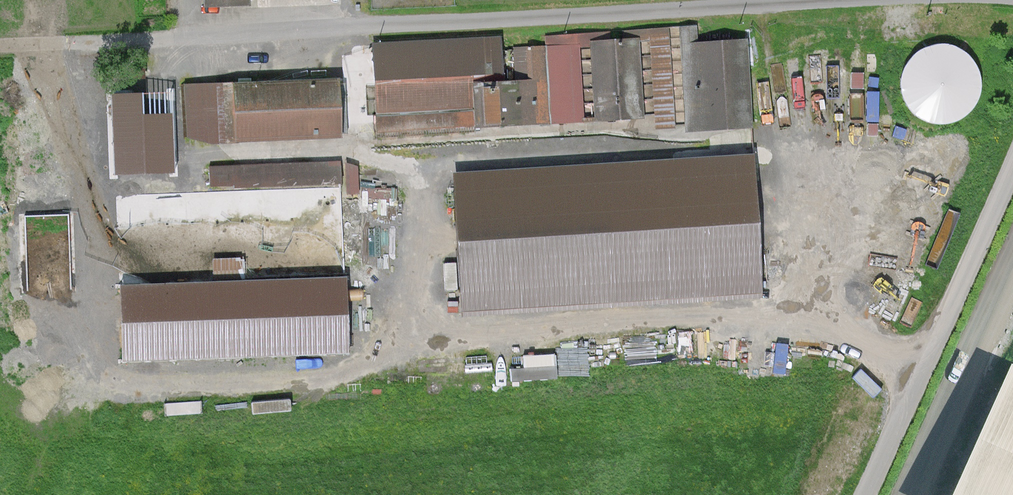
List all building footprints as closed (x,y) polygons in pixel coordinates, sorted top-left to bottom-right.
[(750,124),(745,43),(697,46),(696,28),(683,29),(689,128),(750,124)] [(502,78),(500,38),(375,45),(378,100),(380,132),(473,127),(470,79),(502,78)] [(636,41),(593,42),(596,118),(640,116),(636,41)] [(945,126),(957,121),(967,112),(974,101),(976,89),(974,76),(969,64),(959,55),(948,50),(935,48),(922,51),(911,58),(903,68),(898,80),(898,93),(902,105),(909,116),(920,123),(932,126),(945,126)] [(821,61),(821,94),(847,94),(848,61),(821,61)] [(190,135),(211,145),(235,143),(339,138),(336,78),(232,84),(187,86),(190,135)] [(752,158),(456,176),(464,311),(760,292),(752,158)] [(339,159),(205,163),(206,187),(233,186),(235,258),(212,259),(212,279),(342,275),(339,159)] [(346,160),(346,190),(360,190),(359,160),(346,160)] [(347,350),(344,279),(123,286),(125,358),(347,350)] [(517,377),(559,375),(558,349),(515,351),(517,377)] [(1008,366),(949,494),(1012,494),(1012,368),(1008,366)]
